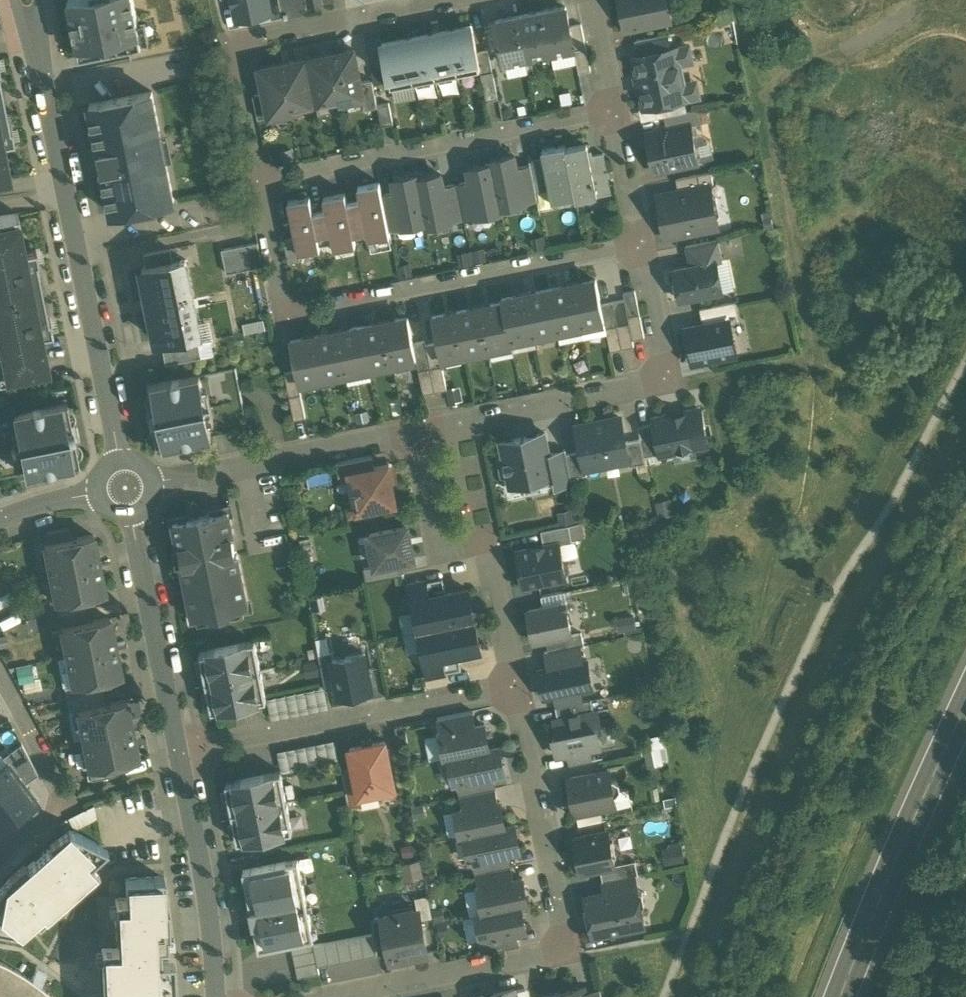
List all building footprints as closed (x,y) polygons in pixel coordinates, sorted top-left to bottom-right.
[(79,52),(103,47),(104,51),(143,43),(134,0),(69,0),(79,52)] [(237,17),(270,11),(267,0),(234,0),(237,17)] [(626,30),(670,21),(666,0),(620,0),(626,30)] [(566,6),(542,11),(551,55),(574,50),(570,26),(566,6)] [(542,11),(518,16),(527,59),(551,55),(542,11)] [(518,16),(495,21),(497,28),(501,52),(504,64),(527,59),(518,16)] [(581,24),(570,26),(574,50),(586,47),(581,24)] [(472,25),(449,30),(458,73),(480,69),(472,25)] [(497,28),(485,31),(488,50),(490,54),(501,52),(497,28)] [(449,30),(427,34),(435,78),(458,73),(449,30)] [(427,34),(405,39),(414,82),(435,78),(427,34)] [(668,34),(636,40),(639,56),(671,49),(668,34)] [(405,39),(382,43),(391,87),(414,82),(405,39)] [(689,46),(675,49),(678,62),(691,60),(689,46)] [(586,47),(574,50),(579,73),(591,71),(586,47)] [(354,49),(331,54),(339,97),(340,102),(362,98),(364,97),(360,82),(354,49)] [(639,56),(635,57),(645,107),(685,99),(685,98),(682,85),(678,62),(675,49),(671,49),(639,56)] [(488,50),(477,52),(480,69),(481,73),(493,71),(490,54),(488,50)] [(331,54),(307,58),(315,102),(339,97),(331,54)] [(307,58),(282,63),(292,107),(315,102),(307,58)] [(282,63),(260,68),(265,93),(270,116),(293,112),(292,107),(282,63)] [(493,71),(481,73),(487,101),(498,99),(493,71)] [(372,79),(360,82),(364,97),(362,98),(365,109),(378,107),(377,105),(372,79)] [(696,82),(682,85),(685,98),(699,96),(696,82)] [(152,91),(90,104),(99,149),(102,149),(105,167),(102,167),(112,213),(174,201),(152,91)] [(265,93),(253,95),(258,119),(270,116),(265,93)] [(0,96),(0,180),(11,178),(3,142),(13,140),(11,127),(9,127),(3,96),(0,96)] [(389,102),(377,105),(378,107),(382,126),(393,124),(389,102)] [(698,110),(665,116),(667,130),(691,125),(701,123),(698,110)] [(667,130),(646,134),(654,171),(698,162),(691,125),(667,130)] [(587,144),(566,148),(576,198),(576,200),(597,196),(589,156),(587,144)] [(552,203),(576,198),(566,148),(565,145),(542,150),(543,159),(549,189),(552,203)] [(612,193),(604,153),(589,156),(597,196),(612,193)] [(491,160),(491,164),(500,208),(524,203),(517,168),(514,156),(491,160)] [(530,161),(531,165),(536,192),(549,189),(543,159),(530,161)] [(468,169),(471,181),(478,216),(502,212),(500,208),(491,164),(468,169)] [(531,165),(517,168),(524,203),(538,201),(531,165)] [(711,172),(676,179),(678,191),(709,185),(714,184),(711,172)] [(393,180),(396,192),(403,227),(426,222),(418,179),(417,175),(393,180)] [(441,175),(418,179),(426,222),(426,226),(450,222),(443,187),(441,175)] [(471,181),(457,184),(463,219),(478,216),(471,181)] [(380,183),(358,187),(361,199),(367,232),(369,239),(390,235),(389,230),(382,195),(380,183)] [(457,184),(443,187),(450,222),(463,219),(457,184)] [(678,191),(659,195),(667,238),(717,228),(713,208),(718,204),(716,197),(711,194),(709,185),(678,191)] [(396,192),(382,195),(389,230),(403,227),(396,192)] [(345,193),(324,197),(326,209),(333,242),(334,249),(356,245),(354,234),(347,202),(345,193)] [(310,197),(288,201),(296,237),(299,253),(320,249),(319,244),(313,212),(310,197)] [(361,199),(347,202),(354,234),(367,232),(361,199)] [(326,209),(313,212),(319,244),(333,242),(326,209)] [(42,291),(36,262),(38,262),(35,248),(25,250),(18,214),(0,218),(0,299),(42,291)] [(296,237),(284,240),(289,263),(300,261),(299,253),(296,237)] [(718,240),(685,247),(689,266),(716,261),(716,262),(722,261),(718,240)] [(258,242),(222,249),(227,273),(263,266),(258,242)] [(171,248),(144,254),(147,266),(173,261),(171,248)] [(186,259),(173,261),(175,270),(188,267),(186,259)] [(147,266),(143,267),(149,299),(150,299),(152,308),(151,308),(157,340),(161,339),(188,334),(186,325),(199,322),(188,267),(175,270),(173,261),(147,266)] [(689,266),(674,269),(680,301),(723,292),(716,262),(716,261),(689,266)] [(596,280),(584,282),(584,280),(572,283),(581,327),(605,322),(601,304),(596,280)] [(572,283),(560,285),(561,287),(549,289),(558,331),(581,327),(572,283)] [(549,289),(537,292),(537,290),(525,292),(534,336),(558,331),(549,289)] [(640,314),(635,290),(623,293),(625,300),(628,316),(640,314)] [(0,299),(0,380),(49,370),(42,334),(52,332),(49,318),(47,319),(42,291),(0,299)] [(525,292),(514,294),(514,296),(502,299),(502,303),(503,303),(511,341),(512,341),(534,336),(525,292)] [(625,300),(613,302),(618,326),(629,323),(628,316),(625,300)] [(613,302),(601,304),(605,322),(606,328),(618,326),(613,302)] [(735,302),(700,309),(703,325),(729,320),(729,321),(739,319),(735,302)] [(502,303),(491,305),(491,303),(479,305),(488,350),(512,345),(512,341),(511,341),(503,303),(502,303)] [(467,308),(467,310),(457,312),(456,312),(464,354),(488,350),(479,305),(467,308)] [(456,310),(444,313),(444,315),(432,317),(438,342),(441,359),(464,354),(456,312),(457,312),(456,310)] [(640,314),(628,316),(629,323),(633,340),(644,338),(640,314)] [(260,316),(244,319),(246,332),(262,329),(260,316)] [(408,318),(396,320),(395,318),(384,321),(393,365),(416,360),(413,343),(408,318)] [(703,325),(686,328),(693,363),(736,355),(729,321),(729,320),(703,325)] [(384,321),(373,323),(373,325),(361,327),(370,369),(393,365),(384,321)] [(201,331),(199,322),(186,325),(188,334),(201,331)] [(629,323),(618,326),(622,349),(634,347),(633,340),(629,323)] [(606,328),(611,351),(622,349),(618,326),(606,328)] [(361,327),(349,330),(349,328),(337,330),(346,374),(370,369),(361,327)] [(337,330),(325,332),(326,334),(314,336),(314,337),(322,379),(346,374),(337,330)] [(188,334),(161,339),(166,364),(202,357),(201,356),(199,344),(199,343),(190,344),(188,334)] [(314,335),(302,337),(302,339),(290,341),(296,371),(299,383),(322,379),(314,337),(314,336),(314,335)] [(425,341),(413,343),(416,360),(419,371),(430,368),(425,341)] [(211,342),(199,344),(201,356),(214,354),(211,342)] [(438,342),(426,345),(431,368),(442,366),(441,359),(438,342)] [(431,368),(430,368),(435,392),(447,389),(442,366),(431,368)] [(236,368),(200,376),(200,377),(211,435),(212,435),(212,437),(248,429),(236,368)] [(430,368),(419,371),(423,394),(435,392),(430,368)] [(296,371),(284,373),(289,397),(301,394),(299,383),(296,371)] [(180,380),(172,381),(171,381),(146,386),(146,388),(147,388),(151,411),(151,413),(152,413),(153,421),(153,423),(154,423),(158,446),(158,447),(183,442),(183,443),(185,443),(184,442),(192,440),(193,441),(194,441),(194,440),(212,437),(212,435),(211,435),(200,377),(200,376),(182,379),(180,379),(180,380)] [(301,394),(289,397),(294,420),(306,418),(301,394)] [(66,403),(42,408),(41,407),(40,407),(40,408),(32,410),(32,409),(30,409),(30,410),(12,413),(13,415),(25,473),(24,473),(25,474),(43,471),(44,471),(44,470),(52,469),(54,469),(79,464),(78,462),(73,439),(74,439),(73,437),(69,438),(67,430),(71,429),(71,427),(66,404),(67,404),(66,403)] [(700,410),(684,413),(682,417),(673,419),(669,416),(653,419),(654,423),(660,455),(676,451),(679,447),(687,445),(692,448),(707,445),(700,410)] [(620,418),(577,426),(582,451),(585,468),(628,459),(629,459),(625,442),(620,418)] [(654,423),(638,426),(641,439),(644,458),(660,455),(654,423)] [(545,433),(500,442),(503,456),(498,457),(502,477),(507,476),(509,485),(522,482),(525,494),(543,490),(541,478),(553,476),(554,476),(550,453),(545,433)] [(641,439),(625,442),(629,459),(628,459),(630,467),(646,463),(644,458),(641,439)] [(565,449),(550,453),(554,476),(553,476),(555,488),(572,484),(571,478),(566,454),(565,449)] [(582,451),(566,454),(571,478),(587,475),(585,468),(582,451)] [(372,455),(337,462),(339,475),(349,473),(349,472),(375,467),(372,455)] [(375,467),(349,472),(349,473),(357,512),(396,504),(388,465),(375,467)] [(660,518),(672,515),(668,501),(656,503),(660,518)] [(571,510),(558,513),(561,526),(573,523),(571,510)] [(229,511),(210,514),(210,515),(192,519),(192,518),(173,522),(179,547),(181,547),(184,564),(182,564),(193,617),(211,614),(211,618),(231,614),(230,610),(248,606),(237,553),(236,553),(232,537),(234,536),(229,511)] [(581,523),(569,525),(572,539),(584,537),(581,523)] [(569,525),(541,531),(544,545),(560,542),(560,543),(572,541),(572,539),(569,525)] [(407,526),(370,533),(376,565),(400,560),(413,557),(407,526)] [(45,533),(48,544),(71,539),(69,528),(45,533)] [(48,544),(44,545),(50,574),(98,565),(93,535),(71,539),(48,544)] [(544,545),(516,551),(523,587),(567,578),(566,576),(570,570),(569,564),(563,560),(560,543),(560,542),(544,545)] [(376,565),(365,567),(367,579),(403,572),(400,560),(376,565)] [(98,565),(50,574),(56,604),(83,598),(105,594),(98,565)] [(443,577),(424,581),(429,596),(439,594),(446,593),(443,577)] [(446,593),(439,594),(429,596),(424,581),(410,584),(419,630),(474,619),(468,589),(446,593)] [(83,598),(56,604),(58,615),(62,615),(85,611),(86,610),(83,598)] [(565,603),(528,610),(534,642),(546,639),(572,634),(565,603)] [(85,611),(62,615),(64,626),(88,622),(85,611)] [(618,619),(620,631),(635,628),(632,616),(618,619)] [(88,622),(64,626),(60,627),(66,657),(115,647),(109,617),(88,622)] [(474,619),(419,630),(429,675),(443,672),(441,658),(452,655),(452,654),(458,653),(480,649),(474,619)] [(572,634),(546,639),(549,651),(580,645),(584,644),(581,633),(572,634)] [(255,641),(200,652),(212,711),(267,700),(255,641)] [(549,651),(545,652),(548,668),(583,661),(580,645),(549,651)] [(115,647),(66,657),(72,686),(76,686),(100,681),(121,676),(115,647)] [(332,652),(319,654),(326,689),(337,687),(332,659),(333,659),(332,652)] [(333,659),(332,659),(337,687),(339,695),(350,693),(351,690),(358,689),(360,690),(371,688),(364,653),(333,659)] [(452,655),(441,658),(443,672),(462,669),(458,653),(452,654),(452,655)] [(548,668),(539,669),(545,697),(556,695),(579,690),(592,687),(587,660),(548,668)] [(100,681),(76,686),(79,697),(102,692),(100,681)] [(579,690),(556,695),(558,706),(582,702),(579,690)] [(105,704),(102,692),(79,697),(66,700),(69,711),(77,710),(105,704)] [(105,704),(77,710),(83,739),(132,729),(126,700),(105,704)] [(558,706),(555,707),(558,719),(594,712),(591,700),(582,702),(558,706)] [(473,711),(437,718),(440,731),(475,724),(473,711)] [(558,719),(554,720),(557,735),(553,736),(557,756),(568,753),(589,749),(600,747),(597,729),(601,728),(597,711),(594,712),(558,719)] [(475,724),(440,731),(445,758),(449,757),(449,756),(490,748),(489,747),(484,722),(475,724)] [(132,729),(83,739),(89,769),(116,763),(138,759),(132,729)] [(279,745),(280,763),(336,759),(335,741),(279,745)] [(373,743),(362,745),(350,748),(354,767),(359,795),(360,795),(395,788),(385,741),(373,743)] [(8,762),(24,784),(38,774),(21,743),(2,757),(6,763),(8,762)] [(490,748),(449,756),(449,757),(454,781),(457,781),(493,774),(504,771),(499,745),(489,747),(490,748)] [(660,748),(645,751),(648,766),(662,763),(660,748)] [(589,749),(568,753),(570,764),(592,760),(589,749)] [(15,817),(37,800),(24,784),(8,762),(6,763),(0,768),(0,797),(15,817)] [(116,763),(89,769),(91,780),(119,775),(116,763)] [(354,767),(342,770),(349,805),(362,803),(360,795),(359,795),(354,767)] [(609,770),(569,778),(576,813),(616,805),(614,796),(617,795),(620,790),(619,784),(614,781),(611,782),(609,770)] [(281,771),(226,782),(238,841),(293,830),(281,771)] [(493,774),(457,781),(460,794),(495,787),(493,774)] [(495,787),(460,794),(463,808),(498,801),(495,787)] [(15,817),(0,797),(0,829),(15,817)] [(463,808),(456,809),(461,836),(465,835),(465,834),(505,826),(505,825),(500,800),(463,808)] [(505,826),(465,834),(465,835),(470,859),(473,859),(508,852),(520,849),(515,823),(505,825),(505,826)] [(52,845),(46,850),(63,867),(81,886),(98,871),(90,861),(107,847),(68,829),(48,842),(52,845)] [(609,831),(574,838),(581,873),(601,869),(616,866),(616,864),(614,857),(617,856),(613,840),(611,840),(609,831)] [(663,851),(666,863),(683,860),(680,847),(663,851)] [(19,866),(39,888),(63,867),(46,850),(28,865),(24,861),(19,866)] [(508,852),(473,859),(476,872),(511,865),(508,852)] [(407,879),(425,874),(419,856),(401,861),(407,879)] [(314,938),(298,859),(243,871),(259,949),(292,943),(313,938),(314,938)] [(635,861),(616,864),(616,866),(601,869),(603,881),(634,875),(635,876),(638,875),(635,861)] [(511,865),(476,872),(479,886),(514,879),(511,865)] [(19,866),(9,874),(0,885),(0,928),(20,932),(34,919),(38,923),(57,908),(39,888),(19,866)] [(39,888),(57,908),(81,886),(63,867),(39,888)] [(634,875),(603,881),(605,893),(636,887),(636,888),(637,888),(635,876),(634,875)] [(102,963),(160,961),(160,948),(167,948),(167,940),(167,934),(169,934),(168,907),(165,907),(163,877),(161,877),(125,878),(126,897),(115,897),(116,911),(114,911),(115,936),(117,936),(117,947),(102,948),(102,963)] [(514,879),(479,886),(483,911),(484,911),(521,904),(521,905),(528,903),(523,877),(514,879)] [(605,893),(586,897),(590,917),(644,906),(642,894),(637,891),(636,888),(636,887),(605,893)] [(521,904),(484,911),(483,911),(477,912),(482,938),(517,931),(526,929),(521,905),(521,904)] [(644,906),(590,917),(593,936),(644,926),(641,912),(644,906)] [(419,908),(384,915),(391,950),(392,958),(427,951),(419,908)] [(384,915),(372,918),(379,953),(391,950),(384,915)] [(517,931),(482,938),(484,952),(520,945),(517,931)] [(374,933),(362,935),(366,956),(378,953),(374,933)] [(362,935),(350,938),(354,958),(366,956),(362,935)] [(315,950),(313,938),(292,943),(294,954),(315,950)] [(350,938),(338,940),(342,960),(354,958),(350,938)] [(338,940),(326,942),(330,963),(342,960),(338,940)] [(330,963),(326,942),(314,945),(315,950),(318,962),(318,965),(330,963)] [(318,962),(315,950),(294,954),(296,966),(318,962)] [(173,960),(160,961),(102,963),(103,996),(175,996),(173,960)] [(52,996),(45,990),(32,980),(21,973),(7,965),(0,962),(0,996),(53,996),(52,996)] [(318,965),(318,962),(296,966),(299,978),(320,973),(318,965)] [(543,995),(544,996),(584,996),(584,993),(582,987),(543,995)] [(475,996),(517,996),(515,988),(475,996)]
